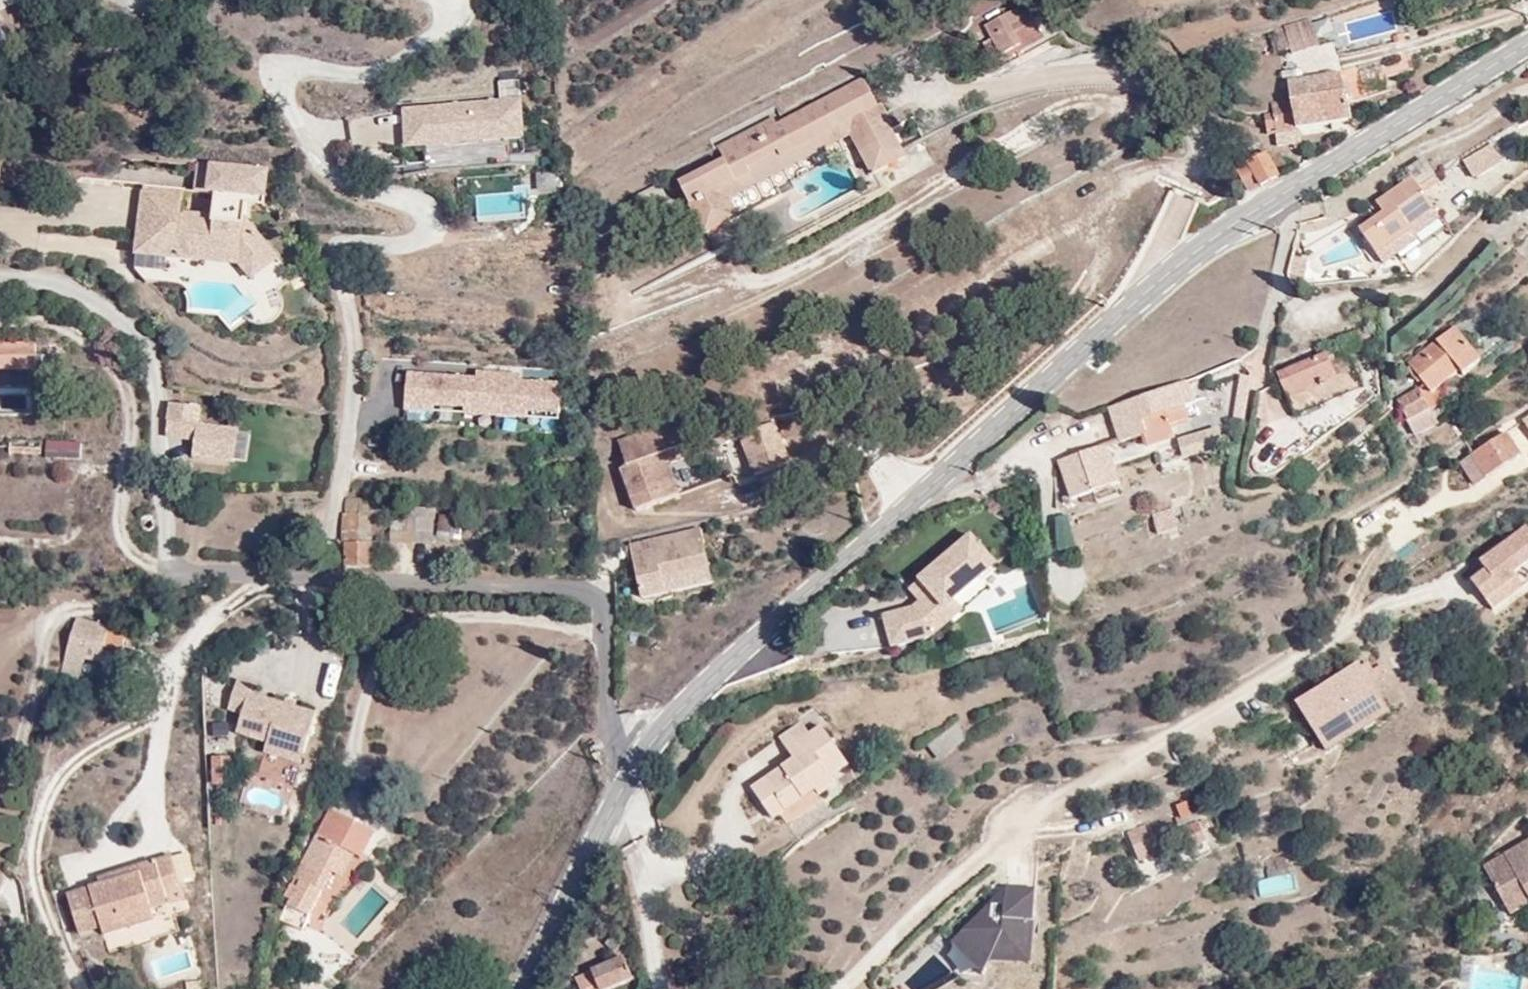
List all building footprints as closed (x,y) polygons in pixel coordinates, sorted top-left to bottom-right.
[(1018,10),(985,27),(1001,58),(1042,38),(1027,7),(1019,11),(1018,10)] [(1312,19),(1285,27),(1286,35),(1275,37),(1278,50),(1278,53),(1290,50),(1292,56),(1321,46),(1312,19)] [(1286,89),(1290,101),(1311,142),(1371,114),(1368,105),(1353,78),(1348,66),(1286,89)] [(1368,70),(1353,78),(1368,105),(1386,95),(1368,70)] [(722,161),(680,183),(678,184),(708,239),(741,221),(731,203),(851,139),(871,176),(874,174),(876,177),(909,161),(882,107),(880,108),(863,76),(776,124),(774,118),(717,150),(722,161)] [(528,139),(523,96),(403,106),(406,147),(528,139)] [(1264,111),(1278,138),(1287,153),(1296,172),(1320,158),(1311,142),(1290,101),(1264,111)] [(1464,163),(1474,180),(1501,163),(1491,146),(1464,163)] [(1276,151),(1241,168),(1252,193),(1286,177),(1276,151)] [(148,182),(148,184),(141,184),(134,257),(239,267),(253,283),(281,258),(278,255),(279,254),(266,238),(251,218),(252,204),(267,205),(268,191),(269,191),(269,180),(270,170),(270,164),(212,158),(212,164),(197,163),(194,189),(180,187),(177,185),(148,182)] [(562,191),(560,170),(535,172),(536,192),(562,191)] [(1407,230),(1417,243),(1439,225),(1406,172),(1372,191),(1385,209),(1366,224),(1383,247),(1407,230)] [(1339,251),(1347,258),(1368,248),(1357,226),(1319,247),(1327,259),(1339,251)] [(1456,327),(1414,359),(1408,365),(1420,380),(1425,386),(1397,400),(1407,423),(1416,438),(1439,425),(1431,411),(1447,398),(1440,389),(1461,373),(1463,376),(1482,361),(1456,327)] [(36,358),(33,336),(0,338),(0,360),(36,358)] [(1327,354),(1282,373),(1278,375),(1296,418),(1364,389),(1349,355),(1336,360),(1335,357),(1330,359),(1327,354)] [(475,374),(407,371),(405,410),(562,419),(563,380),(523,378),(523,372),(475,370),(475,374)] [(1232,417),(1244,419),(1252,377),(1240,375),(1232,417)] [(1162,385),(1109,406),(1121,442),(1144,435),(1149,450),(1177,441),(1172,427),(1190,420),(1186,407),(1196,403),(1187,376),(1162,385)] [(657,461),(674,500),(683,496),(673,464),(727,443),(742,439),(759,473),(793,460),(778,418),(745,430),(731,399),(714,405),(723,430),(702,437),(704,441),(657,461)] [(165,403),(167,462),(248,459),(246,424),(199,426),(198,402),(165,403)] [(1348,421),(1348,422),(1356,433),(1373,421),(1366,410),(1348,421)] [(640,514),(674,500),(657,461),(704,441),(702,437),(689,412),(622,441),(630,462),(622,467),(640,514)] [(1218,427),(1177,437),(1183,457),(1223,447),(1218,427)] [(1506,431),(1474,454),(1492,478),(1524,455),(1506,431)] [(42,441),(10,441),(10,456),(41,456),(42,441)] [(1107,447),(1059,462),(1071,500),(1123,483),(1113,453),(1109,454),(1107,447)] [(46,459),(47,459),(82,461),(82,449),(47,448),(46,459)] [(725,454),(738,483),(751,477),(738,448),(725,454)] [(378,515),(377,499),(346,499),(343,513),(343,544),(345,544),(344,569),(385,568),(384,563),(380,537),(373,537),(373,515),(378,515)] [(393,505),(392,520),(390,543),(434,547),(436,509),(393,505)] [(1173,509),(1153,515),(1158,535),(1178,530),(1173,509)] [(1058,550),(1075,548),(1073,515),(1055,517),(1058,550)] [(1480,562),(1487,571),(1471,583),(1494,614),(1526,590),(1516,576),(1527,567),(1527,528),(1527,527),(1480,562)] [(701,529),(629,544),(642,604),(666,599),(663,581),(710,571),(701,529)] [(913,607),(884,615),(892,650),(933,639),(965,611),(959,604),(1001,565),(971,533),(908,592),(918,602),(913,607)] [(65,645),(58,667),(72,666),(77,650),(99,655),(110,623),(73,611),(65,645)] [(1390,708),(1358,660),(1292,702),(1324,754),(1390,708)] [(255,684),(237,679),(227,711),(242,716),(236,735),(267,744),(264,754),(302,765),(318,713),(252,692),(255,684)] [(792,759),(754,785),(751,788),(774,821),(816,792),(820,797),(838,785),(833,777),(849,766),(820,724),(809,732),(802,723),(779,739),(792,759)] [(229,724),(213,724),(213,737),(214,737),(229,737),(229,724)] [(956,724),(932,744),(928,748),(939,762),(968,739),(956,724)] [(228,749),(214,750),(212,749),(214,794),(230,794),(228,749)] [(1150,828),(1134,834),(1138,846),(1155,840),(1161,858),(1208,842),(1201,822),(1176,832),(1170,816),(1149,824),(1150,828)] [(338,846),(321,837),(317,836),(294,879),(299,881),(297,888),(289,886),(285,899),(291,903),(284,917),(305,928),(333,874),(344,879),(354,858),(366,861),(379,836),(350,821),(338,846)] [(1509,903),(1527,893),(1527,838),(1486,861),(1509,903)] [(100,885),(75,892),(65,896),(79,938),(102,930),(105,938),(157,921),(153,910),(188,899),(173,853),(98,877),(100,885)] [(953,967),(1033,968),(1034,888),(996,887),(996,906),(971,905),(970,935),(954,934),(953,967)] [(588,988),(604,988),(637,975),(627,954),(581,975),(588,988)]
